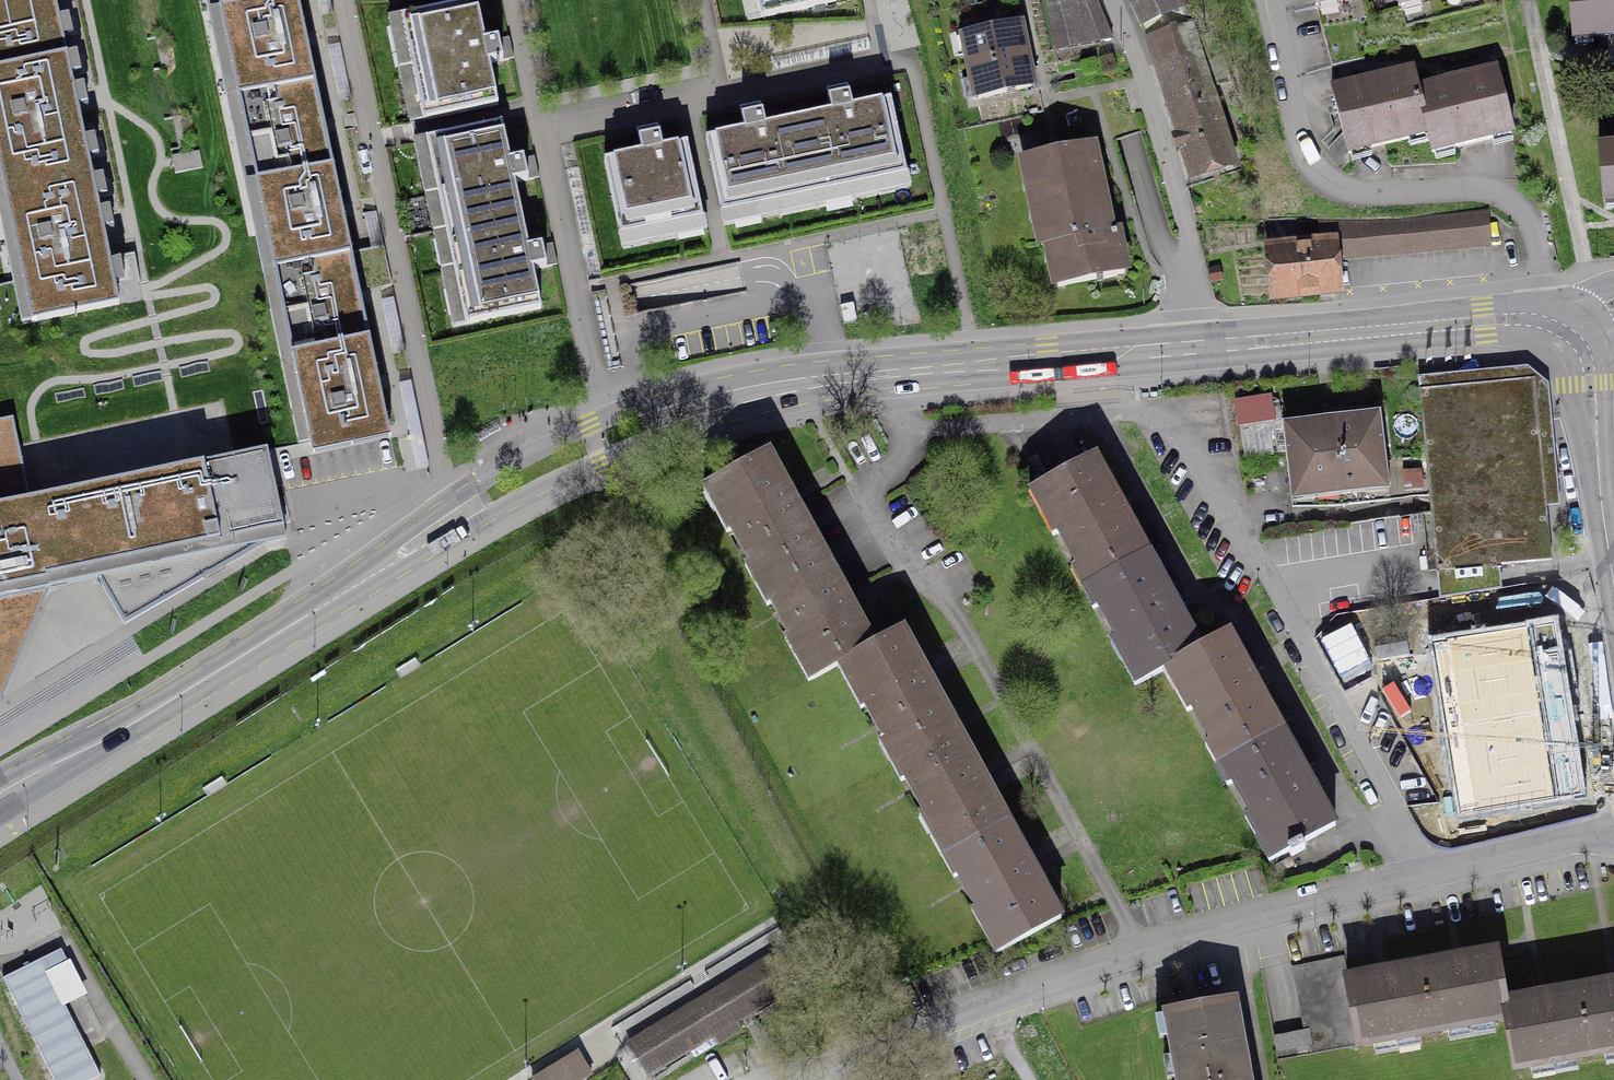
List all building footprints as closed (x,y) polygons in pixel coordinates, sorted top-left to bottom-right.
[(66,58),(54,0),(0,0),(0,72),(66,58)] [(219,12),(274,0),(217,0),(219,12)] [(219,12),(237,99),(315,82),(298,0),(274,0),(219,12)] [(751,27),(841,10),(839,0),(746,0),(751,27)] [(1065,42),(1109,25),(1099,0),(1048,0),(1065,42)] [(1139,38),(1185,19),(1177,0),(1123,0),(1139,38)] [(1387,0),(1309,0),(1313,17),(1387,0)] [(1397,18),(1476,0),(1393,0),(1397,18)] [(1570,51),(1613,47),(1613,0),(1565,0),(1570,51)] [(393,24),(417,133),(506,114),(482,5),(393,24)] [(959,41),(965,72),(1027,60),(1021,29),(959,41)] [(1189,32),(1144,47),(1192,191),(1237,176),(1189,32)] [(66,58),(0,72),(0,178),(4,199),(91,181),(66,58)] [(1034,94),(1027,60),(965,72),(972,106),(1034,94)] [(1346,164),(1426,145),(1414,96),(1410,76),(1330,95),(1346,164)] [(1494,77),(1414,96),(1426,145),(1430,165),(1510,146),(1494,77)] [(315,82),(237,99),(255,184),(333,168),(315,82)] [(799,120),(819,214),(912,195),(892,100),(799,120)] [(731,233),(819,214),(799,120),(711,139),(731,233)] [(419,147),(440,240),(528,220),(507,128),(419,147)] [(622,254),(708,236),(690,149),(604,166),(622,254)] [(1595,151),(1601,212),(1613,211),(1613,149),(1595,151)] [(1098,154),(1019,168),(1035,258),(1043,256),(1050,298),(1132,284),(1124,234),(1112,236),(1098,154)] [(333,168),(255,184),(273,270),(351,254),(333,168)] [(116,299),(91,181),(4,199),(29,317),(116,299)] [(1331,248),(1332,259),(1490,244),(1488,211),(1403,219),(1320,220),(1322,248),(1331,248)] [(550,317),(528,220),(440,240),(462,337),(550,317)] [(1335,287),(1332,259),(1331,248),(1322,248),(1265,254),(1269,294),(1335,287)] [(351,254),(273,270),(291,355),(369,339),(351,254)] [(369,339),(291,355),(310,442),(388,426),(369,339)] [(1474,378),(1420,383),(1439,575),(1550,564),(1531,372),(1474,378)] [(1233,399),(1239,426),(1279,418),(1273,391),(1233,399)] [(1377,416),(1283,426),(1292,498),(1385,487),(1377,416)] [(48,577),(30,501),(19,444),(0,448),(0,700),(20,623),(51,588),(48,577)] [(183,471),(208,576),(265,541),(287,538),(268,451),(183,471)] [(756,588),(819,551),(763,454),(700,488),(756,588)] [(1084,589),(1145,555),(1093,462),(1032,495),(1084,589)] [(79,490),(95,567),(98,579),(125,625),(208,576),(183,471),(79,490)] [(30,501),(48,577),(76,571),(95,567),(79,490),(58,494),(30,501)] [(872,646),(819,551),(756,588),(809,683),(834,668),(872,646)] [(1197,650),(1145,555),(1084,589),(1136,684),(1164,668),(1197,650)] [(1553,628),(1429,648),(1457,819),(1580,799),(1553,628)] [(903,629),(872,646),(834,668),(888,763),(955,727),(903,629)] [(1227,634),(1197,650),(1164,668),(1218,766),(1280,731),(1227,634)] [(1008,822),(955,727),(888,763),(941,858),(1008,822)] [(1333,827),(1280,731),(1218,766),(1271,861),(1333,827)] [(1065,920),(1008,822),(941,858),(997,958),(1065,920)] [(1,976),(51,1079),(89,1079),(100,1075),(50,971),(67,963),(60,948),(1,976)] [(1434,1037),(1510,1024),(1507,1008),(1498,953),(1421,966),(1434,1037)] [(778,959),(705,1004),(726,1039),(800,993),(785,969),(778,959)] [(1353,1051),(1434,1037),(1421,966),(1341,980),(1353,1051)] [(1580,996),(1591,1059),(1613,1055),(1613,990),(1580,996)] [(1253,1075),(1238,995),(1155,1010),(1168,1079),(1228,1079),(1253,1075)] [(1518,1071),(1591,1059),(1580,996),(1507,1008),(1510,1024),(1518,1071)] [(635,1046),(655,1079),(656,1079),(726,1039),(705,1004),(635,1046)] [(646,1009),(618,1024),(626,1038),(654,1023),(646,1009)] [(527,1073),(532,1079),(569,1079),(579,1073),(588,1068),(573,1044),(527,1073)]
